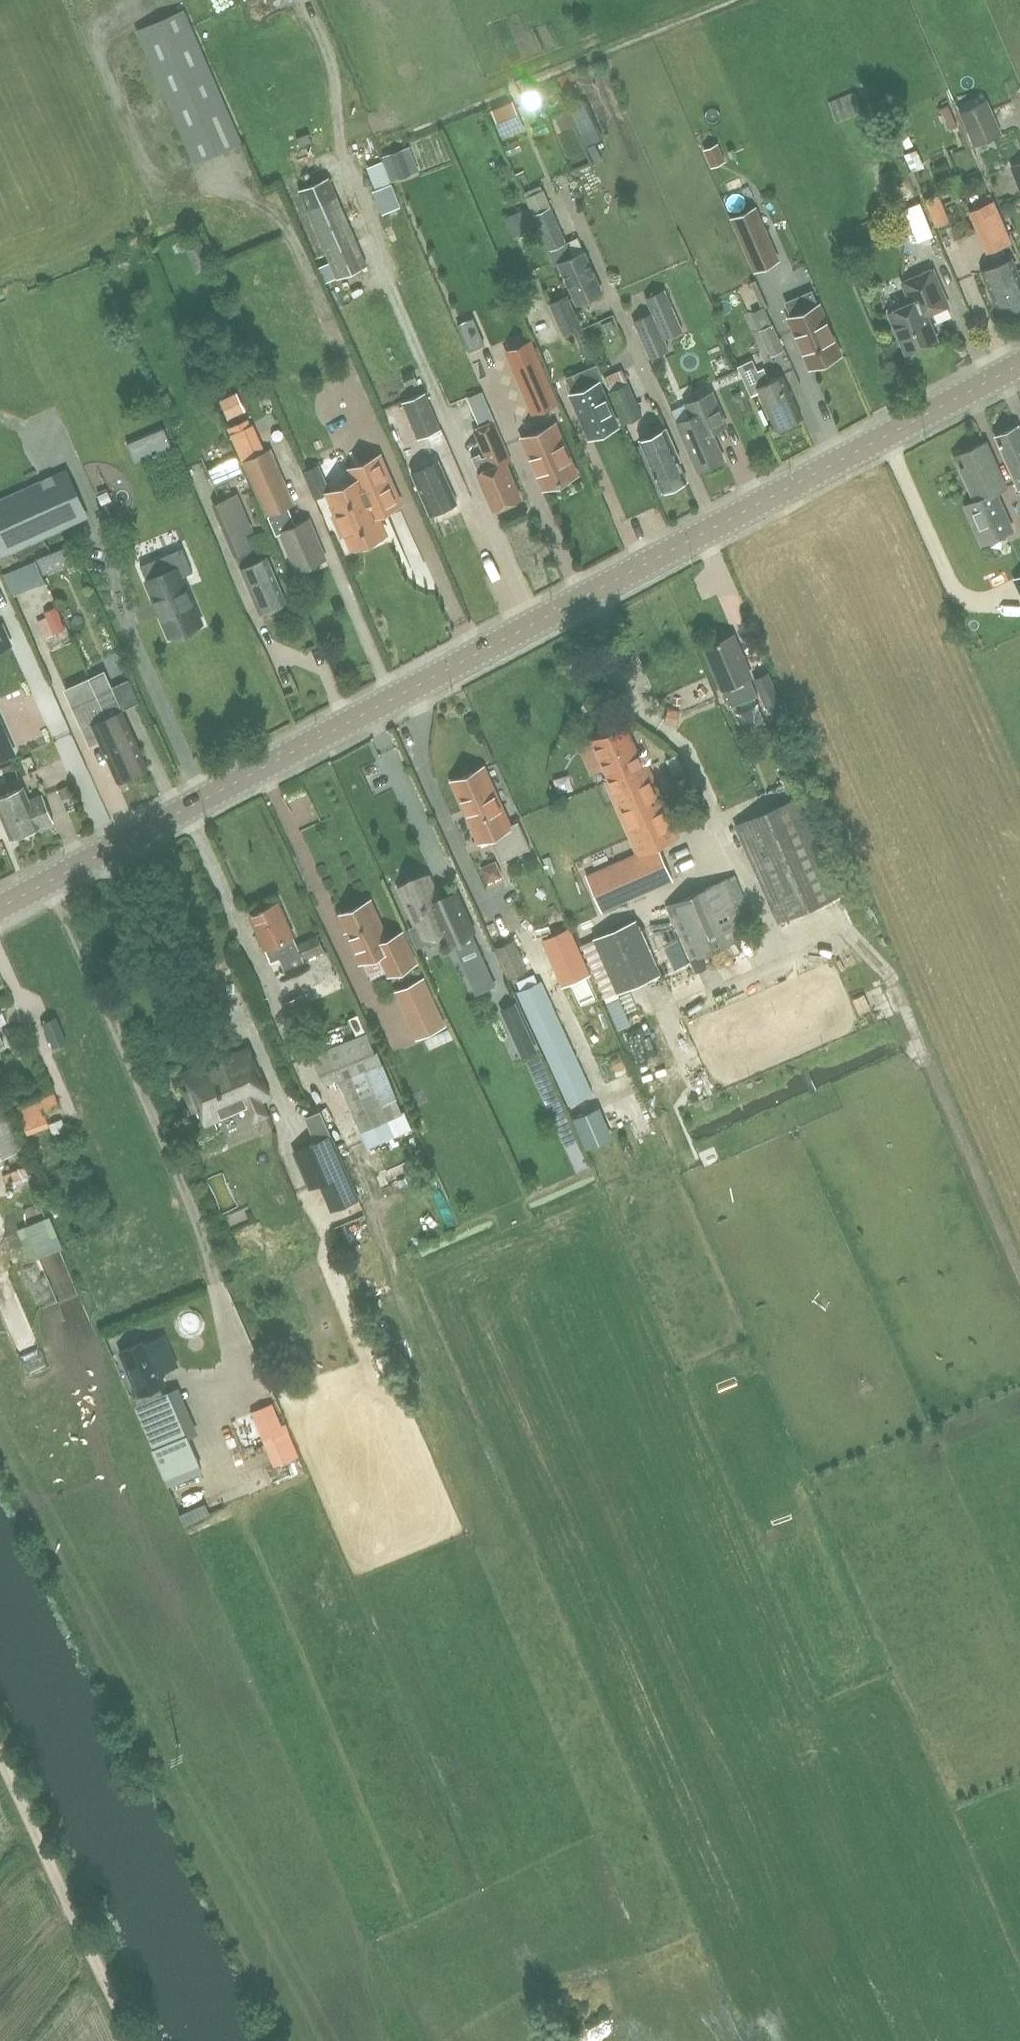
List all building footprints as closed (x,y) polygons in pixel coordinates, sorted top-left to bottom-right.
[(183,10),(137,31),(195,163),(241,143),(183,10)] [(532,94),(535,105),(551,101),(548,90),(532,94)] [(837,121),(863,111),(854,91),(829,102),(837,121)] [(960,111),(974,145),(1002,133),(987,99),(960,111)] [(503,133),(523,124),(514,101),(493,110),(503,133)] [(594,102),(585,107),(592,120),(585,123),(590,134),(606,126),(594,102)] [(321,147),(300,155),(306,170),(327,162),(321,147)] [(418,171),(409,147),(382,157),(391,181),(418,171)] [(336,277),(366,264),(328,177),(299,190),(336,277)] [(552,206),(551,207),(542,185),(524,193),(534,214),(533,215),(555,265),(560,263),(578,303),(602,292),(584,251),(573,256),(567,243),(552,206)] [(967,207),(976,229),(1002,219),(993,196),(967,207)] [(918,242),(934,236),(920,202),(905,209),(918,242)] [(947,219),(942,206),(928,212),(933,224),(947,219)] [(730,218),(754,272),(780,261),(756,207),(730,218)] [(1019,305),(1019,277),(1012,259),(982,271),(1000,313),(1019,305)] [(926,314),(949,304),(933,268),(903,282),(912,302),(890,311),(907,352),(937,339),(926,314)] [(632,319),(649,359),(668,350),(663,339),(682,330),(665,291),(644,301),(648,311),(632,319)] [(563,334),(582,326),(568,295),(550,303),(563,334)] [(818,305),(796,314),(789,317),(810,367),(840,354),(818,305)] [(754,311),(757,318),(762,329),(760,329),(771,355),(784,349),(764,306),(754,311)] [(485,343),(473,316),(457,323),(469,351),(485,343)] [(530,342),(508,351),(533,410),(555,400),(530,342)] [(752,357),(737,364),(751,394),(759,390),(776,428),(802,417),(783,375),(770,381),(763,366),(757,369),(752,357)] [(604,377),(610,392),(624,422),(642,414),(629,384),(628,384),(621,370),(604,377)] [(591,437),(617,426),(597,382),(572,393),(591,437)] [(692,415),(677,422),(698,470),(724,459),(712,432),(727,426),(712,392),(687,403),(692,415)] [(440,428),(425,393),(410,400),(425,435),(440,428)] [(480,451),(471,455),(479,473),(495,509),(520,498),(505,463),(511,460),(501,435),(494,419),(475,427),(482,444),(487,455),(482,457),(480,451)] [(577,474),(555,424),(523,438),(545,488),(577,474)] [(996,435),(1019,487),(1019,427),(1019,425),(996,435)] [(667,428),(640,440),(662,489),(665,488),(668,489),(675,486),(676,483),(687,478),(679,460),(681,460),(667,428)] [(961,468),(985,522),(975,526),(983,543),(1010,531),(993,493),(1007,487),(987,441),(962,452),(968,465),(961,468)] [(250,471),(257,487),(277,534),(281,532),(297,571),(326,558),(309,519),(296,525),(288,507),(295,504),(271,448),(264,451),(244,460),(250,471)] [(386,533),(377,513),(400,503),(379,456),(350,469),(355,481),(329,492),(338,514),(333,516),(341,534),(346,532),(353,547),(368,541),(369,545),(383,539),(381,535),(386,533)] [(430,514),(457,501),(440,461),(412,473),(430,514)] [(87,516),(67,470),(0,501),(0,556),(87,516)] [(237,492),(213,502),(260,613),(287,602),(268,557),(256,562),(254,557),(249,559),(245,550),(250,548),(244,533),(253,529),(237,492)] [(168,571),(146,580),(170,637),(201,624),(182,576),(193,572),(182,547),(162,556),(168,571)] [(23,597),(56,586),(48,562),(14,574),(23,597)] [(44,612),(54,634),(52,635),(59,649),(72,643),(66,629),(65,629),(56,607),(44,612)] [(9,643),(0,623),(0,647),(9,643)] [(757,695),(750,677),(752,676),(734,634),(704,646),(722,689),(721,689),(729,707),(757,695)] [(767,706),(780,700),(768,673),(755,678),(767,706)] [(88,677),(63,689),(76,719),(81,730),(93,724),(100,741),(118,780),(148,767),(123,710),(122,710),(112,688),(97,695),(88,677)] [(145,680),(124,686),(130,707),(150,701),(145,680)] [(626,724),(592,739),(609,779),(605,781),(636,854),(586,875),(602,910),(672,880),(657,845),(679,836),(646,763),(644,764),(626,724)] [(10,743),(0,748),(0,761),(15,755),(10,743)] [(483,768),(452,782),(479,840),(490,835),(501,860),(530,847),(518,821),(509,825),(483,768)] [(679,777),(682,784),(689,781),(686,774),(679,777)] [(24,786),(0,796),(0,811),(12,838),(54,820),(43,795),(31,800),(24,786)] [(736,825),(779,922),(841,895),(798,797),(736,825)] [(537,848),(510,858),(516,872),(542,863),(537,848)] [(494,881),(513,874),(507,860),(489,866),(494,881)] [(420,944),(438,936),(454,929),(457,936),(473,929),(459,900),(448,905),(445,900),(441,902),(428,875),(399,889),(417,927),(413,928),(420,944)] [(617,993),(662,973),(748,935),(743,924),(755,919),(735,875),(667,905),(669,911),(640,924),(637,918),(592,938),(617,993)] [(416,957),(403,930),(386,938),(367,900),(339,914),(354,942),(351,943),(359,959),(380,949),(390,970),(416,957)] [(278,901),(250,914),(272,962),(288,955),(286,951),(298,945),(304,959),(325,950),(318,935),(297,944),(294,937),(294,936),(278,901)] [(548,934),(577,923),(572,910),(543,921),(548,934)] [(497,949),(510,978),(527,969),(526,967),(513,941),(497,949)] [(540,978),(516,990),(570,1104),(593,1093),(540,978)] [(865,1011),(878,1008),(875,991),(862,994),(865,1011)] [(629,996),(633,1008),(647,1003),(643,992),(629,996)] [(285,1002),(296,1025),(310,1019),(300,995),(285,1002)] [(499,1007),(514,1041),(530,1035),(514,1000),(499,1007)] [(67,1040),(57,1018),(44,1023),(54,1046),(67,1040)] [(376,1052),(368,1033),(312,1055),(320,1075),(324,1086),(339,1080),(340,1081),(339,1082),(361,1131),(368,1147),(412,1128),(404,1110),(402,1111),(396,1098),(382,1064),(383,1064),(377,1051),(376,1052)] [(183,1073),(189,1088),(185,1091),(185,1096),(190,1107),(194,1110),(198,1109),(205,1124),(246,1106),(253,1123),(270,1115),(264,1101),(272,1098),(267,1087),(249,1047),(222,1059),(224,1063),(213,1068),(210,1061),(183,1073)] [(55,1093),(17,1107),(27,1134),(50,1126),(44,1112),(60,1106),(55,1093)] [(2,1160),(24,1150),(0,1097),(0,1155),(2,1160)] [(610,1104),(584,1113),(594,1143),(620,1134),(610,1104)] [(311,1187),(347,1172),(331,1135),(295,1150),(311,1187)] [(238,1171),(222,1175),(229,1201),(245,1197),(238,1171)] [(427,1195),(409,1195),(409,1207),(428,1206),(427,1195)] [(170,1366),(182,1362),(173,1334),(161,1338),(170,1366)] [(134,1396),(138,1406),(164,1466),(195,1453),(169,1392),(161,1396),(157,1387),(166,1383),(147,1340),(121,1351),(139,1394),(134,1396)] [(258,1428),(263,1442),(285,1433),(279,1419),(258,1428)] [(285,1433),(263,1442),(267,1451),(293,1441),(289,1431),(285,1433)] [(177,1476),(189,1508),(211,1500),(199,1468),(177,1476)]
